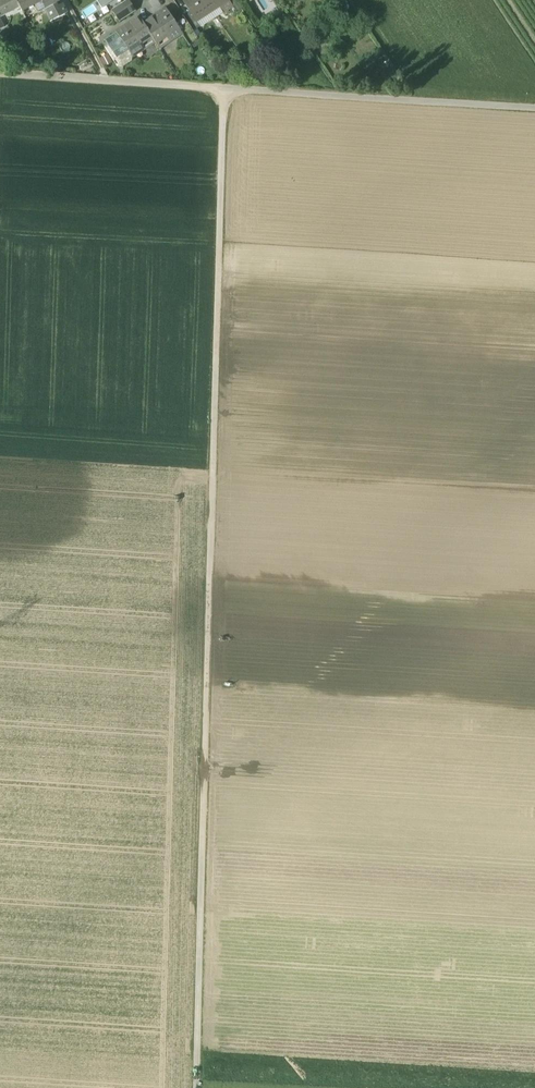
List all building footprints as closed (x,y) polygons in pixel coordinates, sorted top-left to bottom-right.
[(19,7),(16,0),(0,0),(0,17),(19,7)] [(19,7),(20,9),(33,2),(36,0),(16,0),(19,7)] [(45,8),(40,0),(36,0),(33,2),(38,11),(45,8)] [(46,10),(55,5),(53,0),(40,0),(45,8),(46,10)] [(119,22),(135,11),(128,0),(126,0),(111,10),(119,22)] [(194,19),(195,18),(217,4),(219,8),(222,12),(232,6),(228,0),(182,0),(189,11),(194,19)] [(56,7),(55,5),(46,10),(51,21),(66,13),(61,4),(56,7)] [(195,18),(197,22),(219,8),(217,4),(195,18)] [(165,9),(143,23),(143,24),(152,37),(154,41),(156,44),(166,37),(169,41),(181,33),(174,21),(165,8),(164,8),(165,9)] [(223,13),(222,12),(219,8),(197,22),(200,26),(201,28),(223,13)] [(189,11),(183,15),(193,31),(200,26),(197,22),(195,18),(194,19),(189,11)] [(184,37),(193,31),(183,15),(174,21),(181,33),(184,37)] [(115,31),(116,32),(119,37),(127,50),(132,57),(133,57),(132,56),(144,48),(141,44),(152,37),(143,24),(143,23),(139,16),(138,16),(139,17),(117,32),(116,31),(115,31)] [(104,40),(107,45),(119,37),(116,32),(104,40)] [(108,46),(116,58),(127,50),(119,37),(107,45),(108,46)] [(141,44),(144,48),(154,41),(152,37),(141,44)] [(166,37),(156,44),(158,48),(169,41),(166,37)] [(356,56),(375,49),(372,41),(354,48),(356,56)] [(116,58),(108,46),(105,48),(117,66),(122,67),(131,61),(132,57),(120,64),(116,58)] [(132,57),(127,50),(116,58),(120,64),(132,57)] [(103,65),(111,63),(108,54),(100,57),(103,65)]
